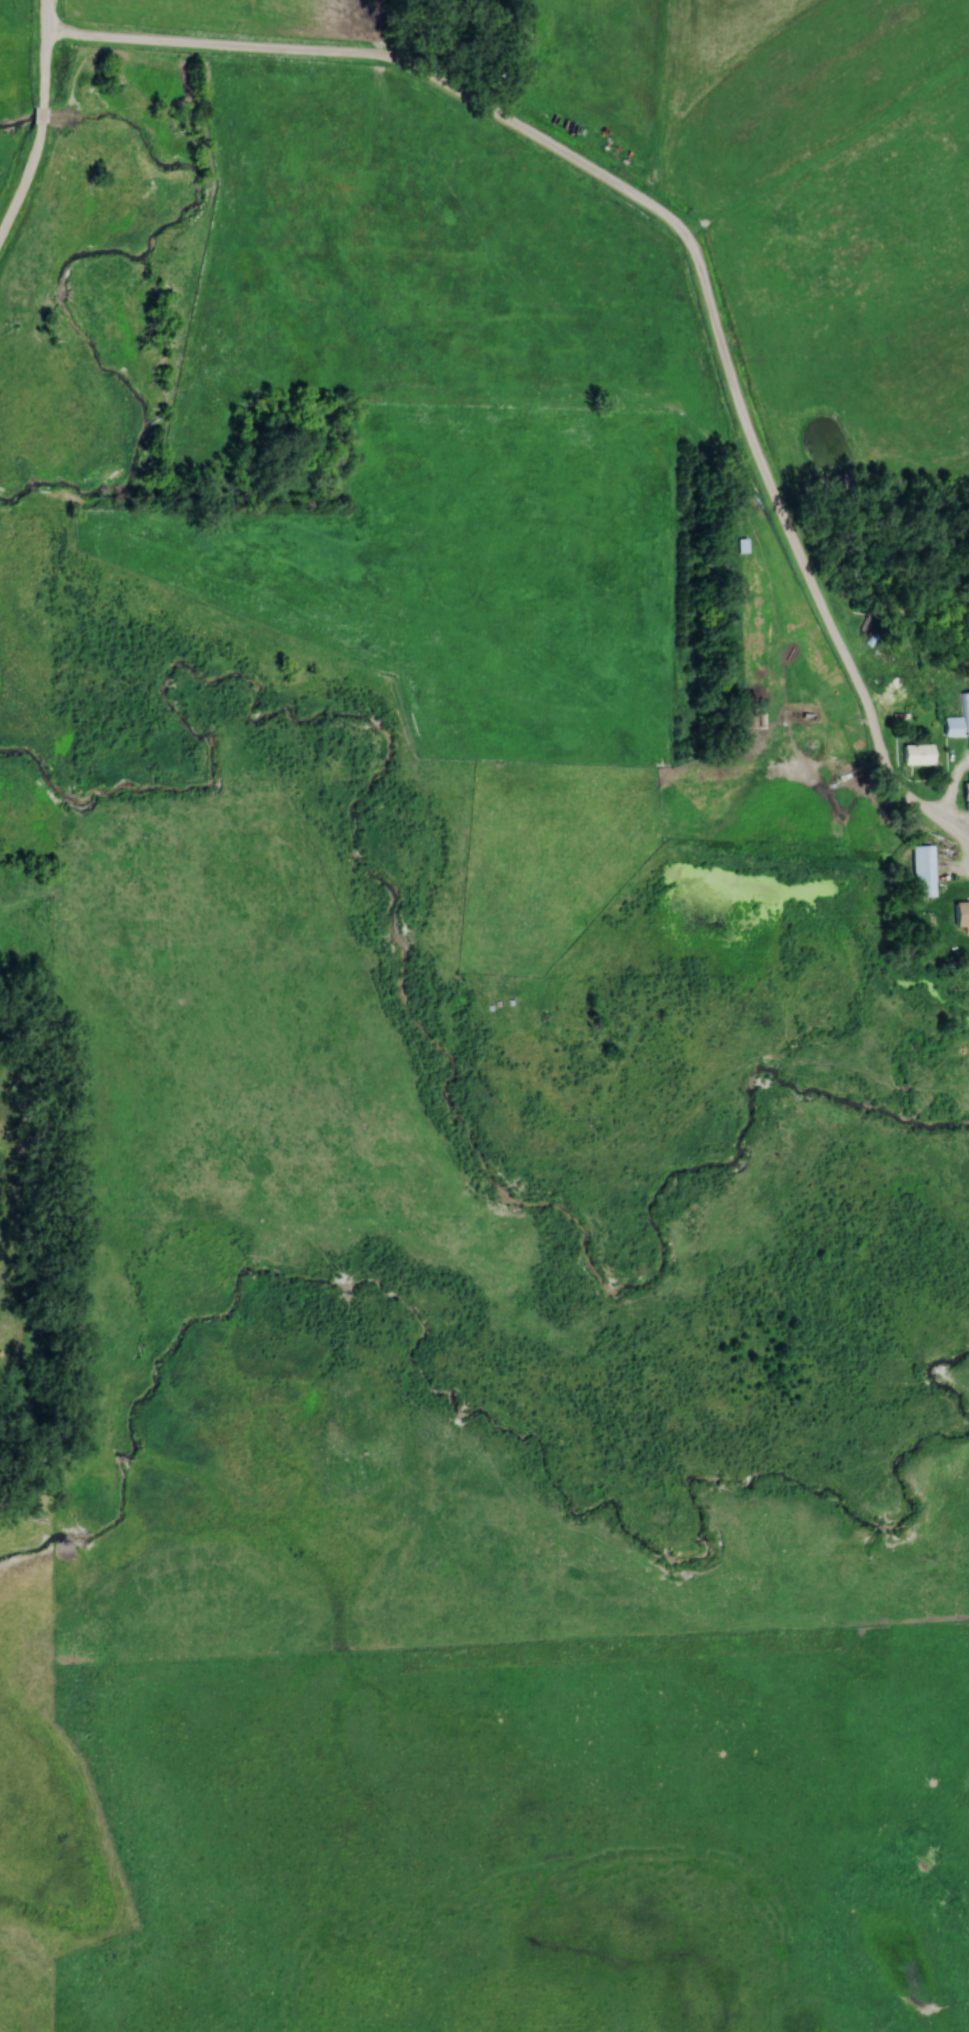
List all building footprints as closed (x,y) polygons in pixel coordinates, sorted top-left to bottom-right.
[(960,693),(960,736),(968,736),(968,693),(960,693)] [(929,745),(898,745),(898,765),(929,765),(929,745)] [(959,800),(968,800),(968,777),(965,777),(965,784),(959,784),(959,800)] [(928,898),(928,846),(907,846),(907,898),(928,898)] [(948,902),(948,926),(968,926),(968,902),(948,902)]
